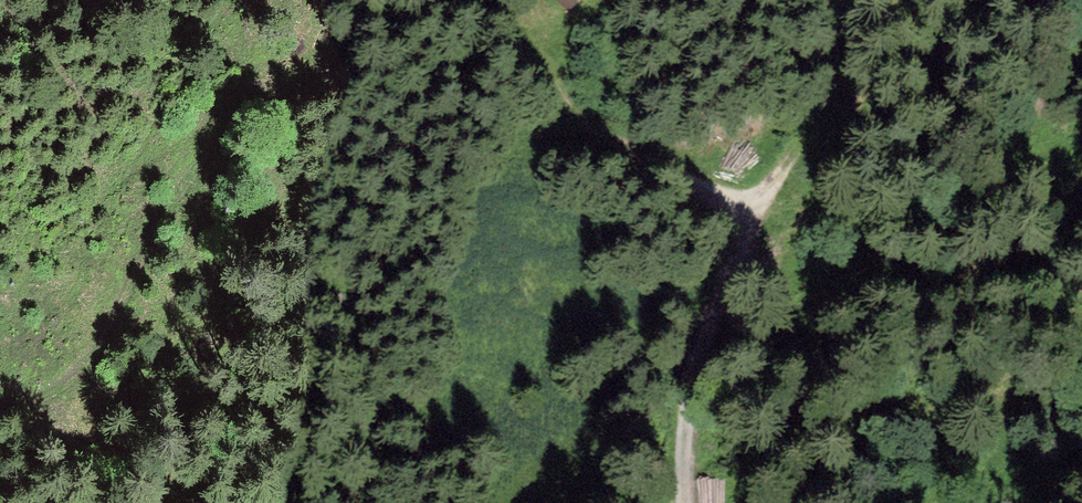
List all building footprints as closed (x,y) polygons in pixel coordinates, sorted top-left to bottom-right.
[(566,12),(577,0),(554,0),(566,12)]
